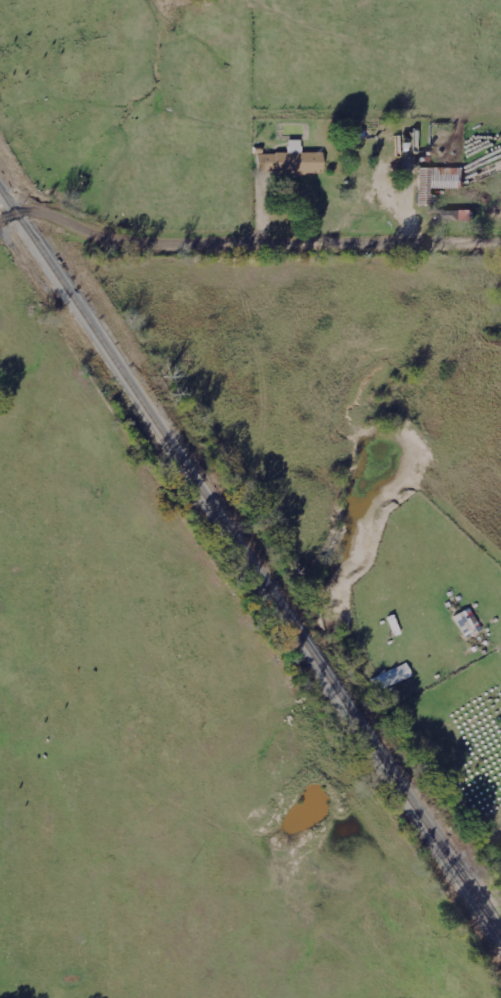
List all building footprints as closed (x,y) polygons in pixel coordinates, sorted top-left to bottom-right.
[(324,172),(323,153),(302,153),(302,140),(289,140),(289,154),(258,154),(259,173),(324,172)] [(465,211),(446,212),(446,221),(465,220),(465,211)] [(478,624),(472,608),(456,615),(463,634),(473,630),(472,627),(478,624)]
